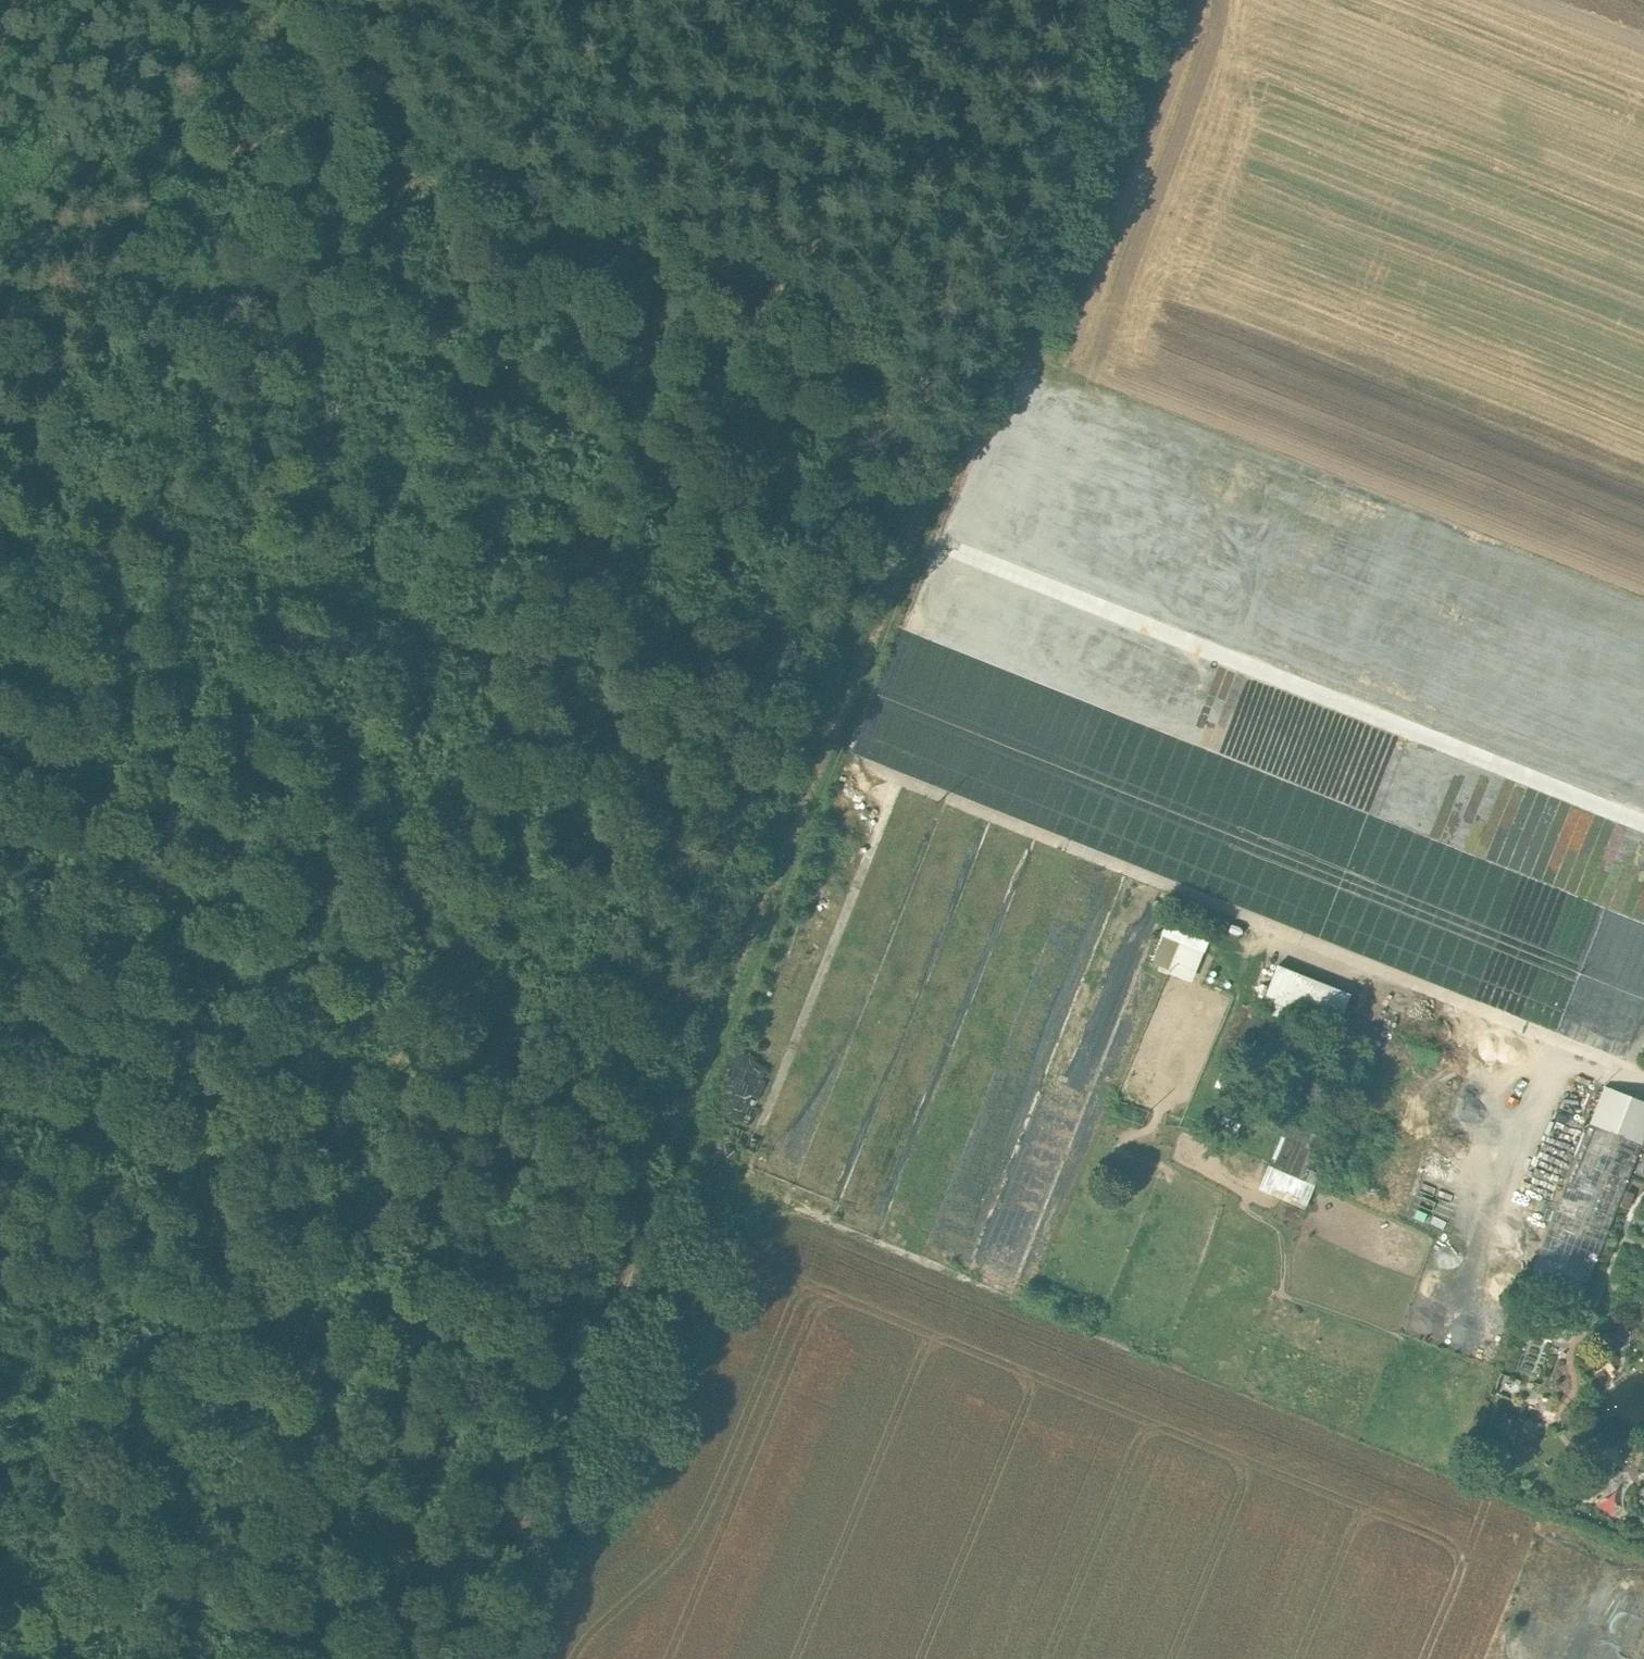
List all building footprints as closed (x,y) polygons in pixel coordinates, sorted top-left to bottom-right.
[(1165,920),(1154,967),(1198,977),(1209,930),(1165,920)] [(1264,994),(1276,999),(1274,1004),(1340,1028),(1354,991),(1276,961),(1264,994)] [(1605,1089),(1590,1128),(1642,1149),(1643,1144),(1643,1105),(1605,1089)] [(1288,1120),(1261,1188),(1307,1205),(1321,1170),(1304,1164),(1317,1132),(1288,1120)] [(1642,1149),(1590,1128),(1531,1275),(1583,1296),(1642,1149)]
